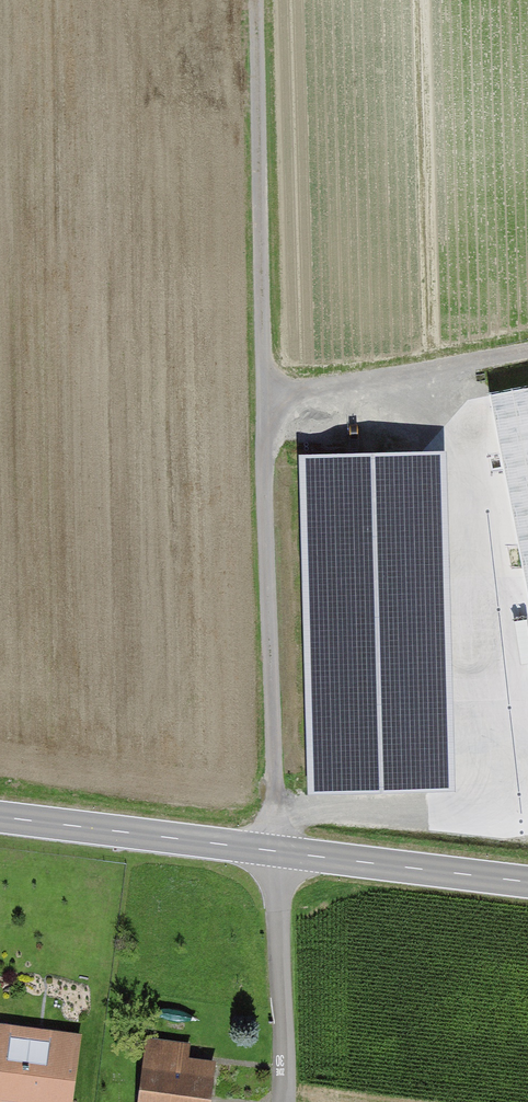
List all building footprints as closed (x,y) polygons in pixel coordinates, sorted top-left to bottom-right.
[(457,780),(450,440),(304,442),(311,783),(457,780)] [(1,1027),(0,1034),(0,1101),(72,1101),(80,1037),(1,1027)] [(149,1041),(141,1101),(207,1101),(213,1062),(186,1058),(188,1046),(149,1041)]
